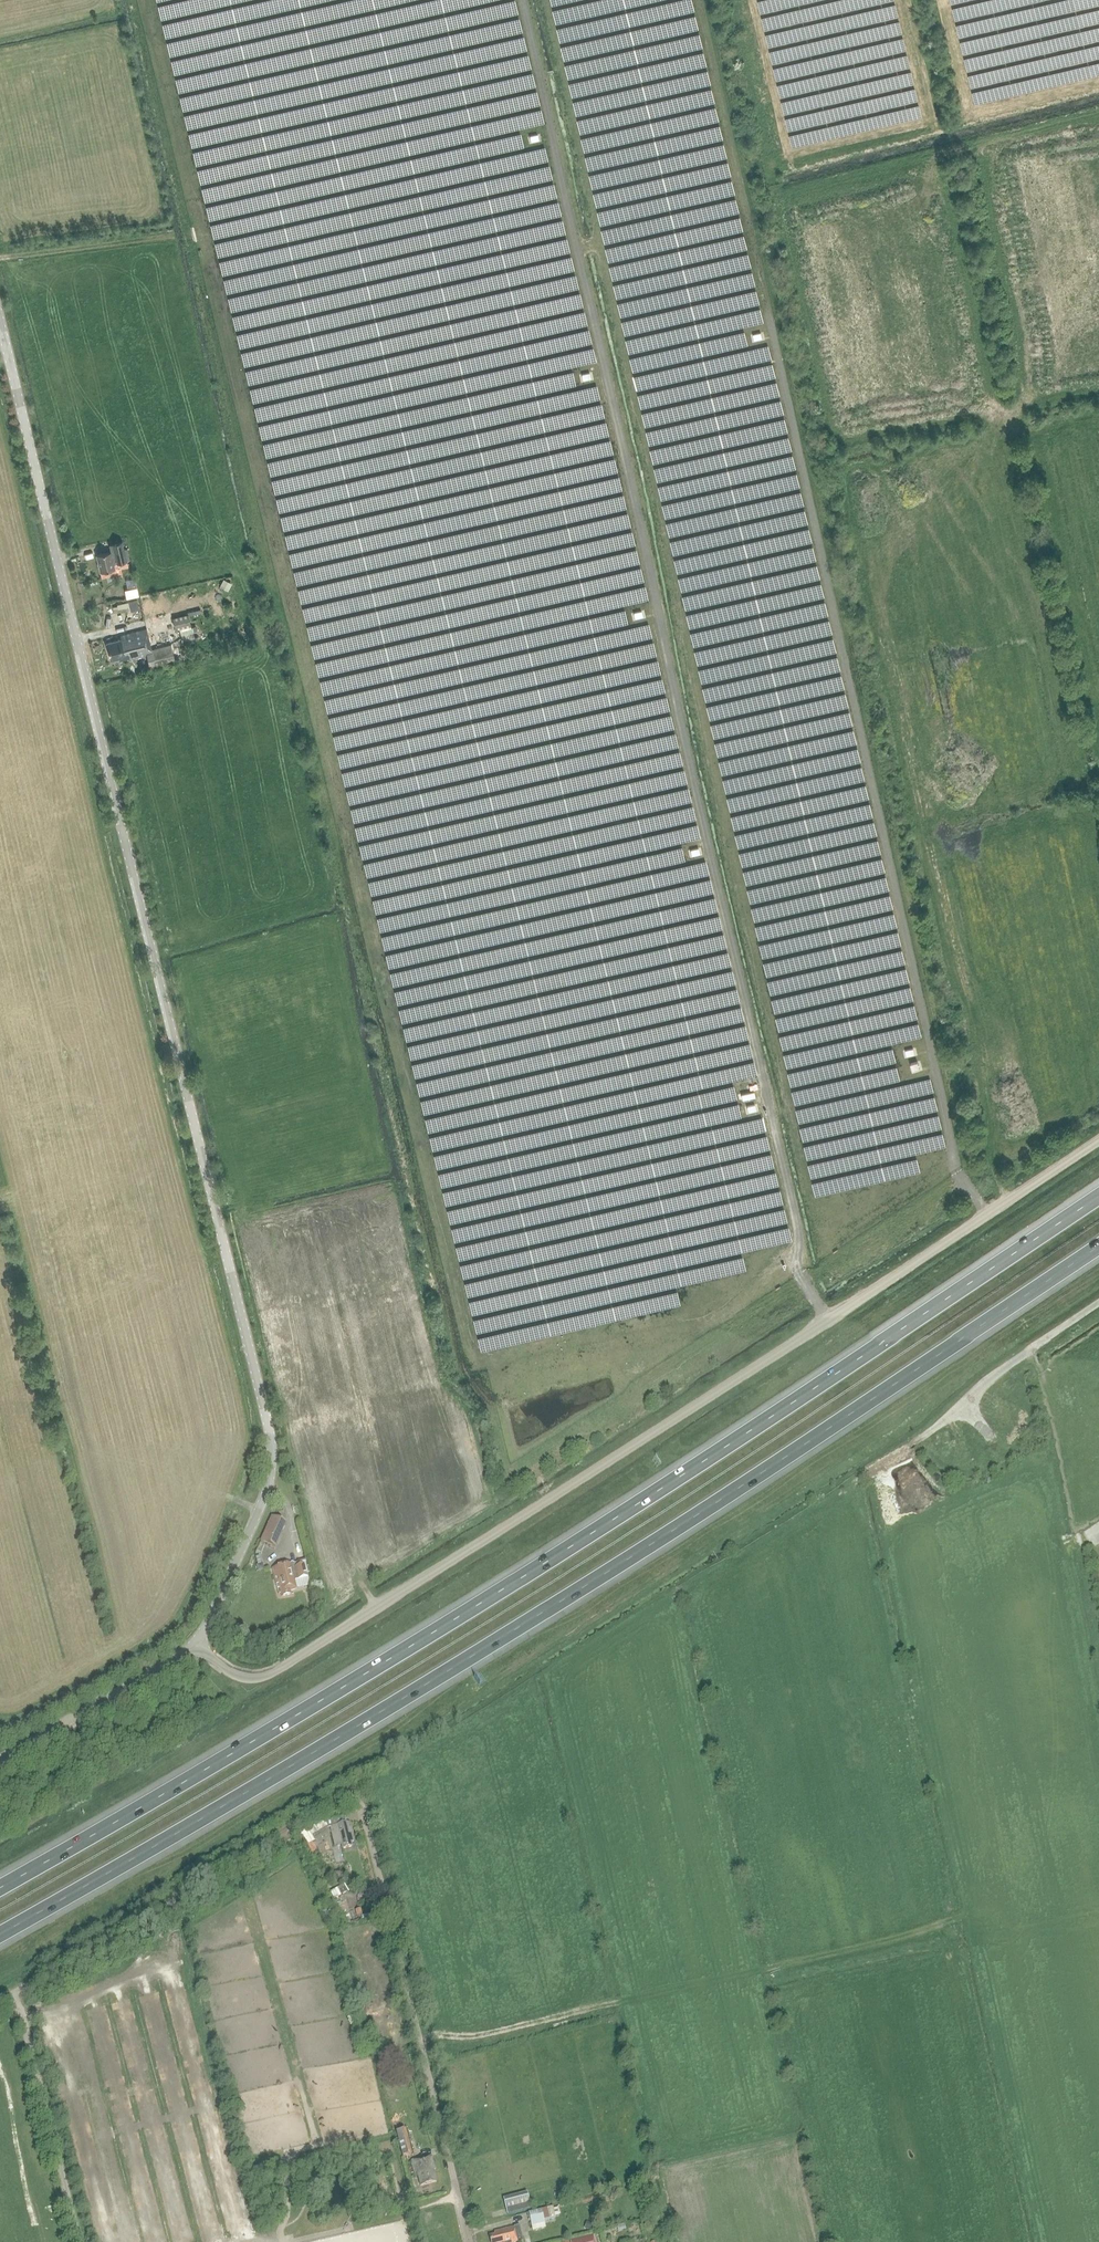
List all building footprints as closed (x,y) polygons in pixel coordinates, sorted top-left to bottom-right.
[(988,54),(968,57),(970,69),(993,65),(992,61),(1005,59),(1005,57),(999,58),(999,55),(995,56),(994,54),(988,55),(988,54)] [(974,78),(980,103),(1008,97),(1006,86),(995,88),(993,80),(991,80),(990,74),(974,78)] [(97,555),(100,572),(115,569),(114,564),(127,561),(122,542),(109,545),(111,552),(97,555)] [(190,626),(188,616),(173,619),(175,629),(190,626)] [(171,645),(152,650),(146,629),(120,636),(121,639),(106,643),(111,660),(124,657),(125,659),(131,658),(131,659),(147,655),(150,668),(175,661),(171,645)] [(917,1062),(910,1064),(912,1071),(919,1069),(917,1062)] [(260,1541),(275,1548),(287,1523),(272,1516),(260,1541)] [(291,1590),(296,1589),(294,1580),(308,1577),(305,1564),(297,1566),(296,1564),(292,1562),(272,1567),(278,1593),(281,1593),(282,1596),(291,1594),(291,1590)] [(330,1828),(335,1846),(341,1844),(342,1849),(352,1847),(351,1842),(354,1841),(350,1823),(346,1824),(344,1814),(326,1819),(328,1829),(330,1828)] [(311,1837),(327,1828),(322,1820),(299,1833),(306,1846),(314,1842),(311,1837)] [(403,2158),(413,2156),(407,2130),(397,2132),(403,2158)] [(420,2185),(440,2180),(433,2155),(413,2161),(420,2185)] [(529,2203),(527,2192),(503,2198),(505,2209),(529,2203)] [(552,2207),(528,2212),(531,2226),(544,2223),(544,2222),(555,2219),(552,2207)] [(523,2240),(519,2225),(494,2230),(495,2233),(489,2235),(491,2241),(517,2241),(523,2240)]
